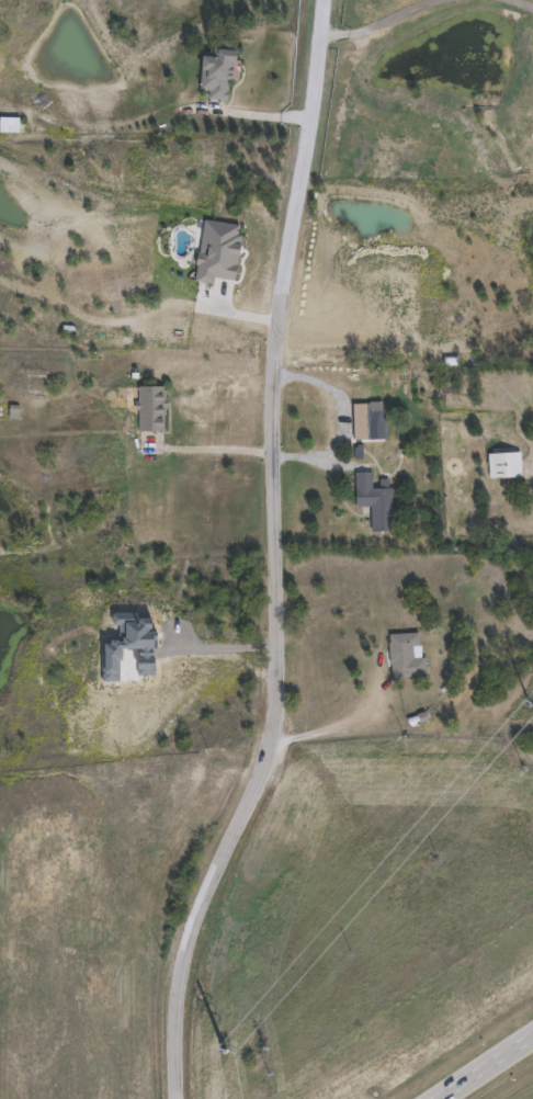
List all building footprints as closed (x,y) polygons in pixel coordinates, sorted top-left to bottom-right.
[(200,90),(202,49),(237,52),(236,80),(228,80),(227,101),(208,100),(209,90),(200,90)] [(19,131),(0,131),(0,116),(19,116),(19,131)] [(454,392),(439,392),(439,381),(453,381),(454,392)] [(162,430),(137,430),(137,385),(162,385),(162,430)] [(455,397),(454,386),(439,386),(440,397),(455,397)] [(352,401),(381,401),(381,418),(370,418),(370,437),(352,437),(352,401)] [(354,471),(371,471),(371,486),(392,486),(393,530),(370,530),(370,505),(354,506),(354,471)] [(423,673),(389,675),(388,631),(421,630),(423,673)]
